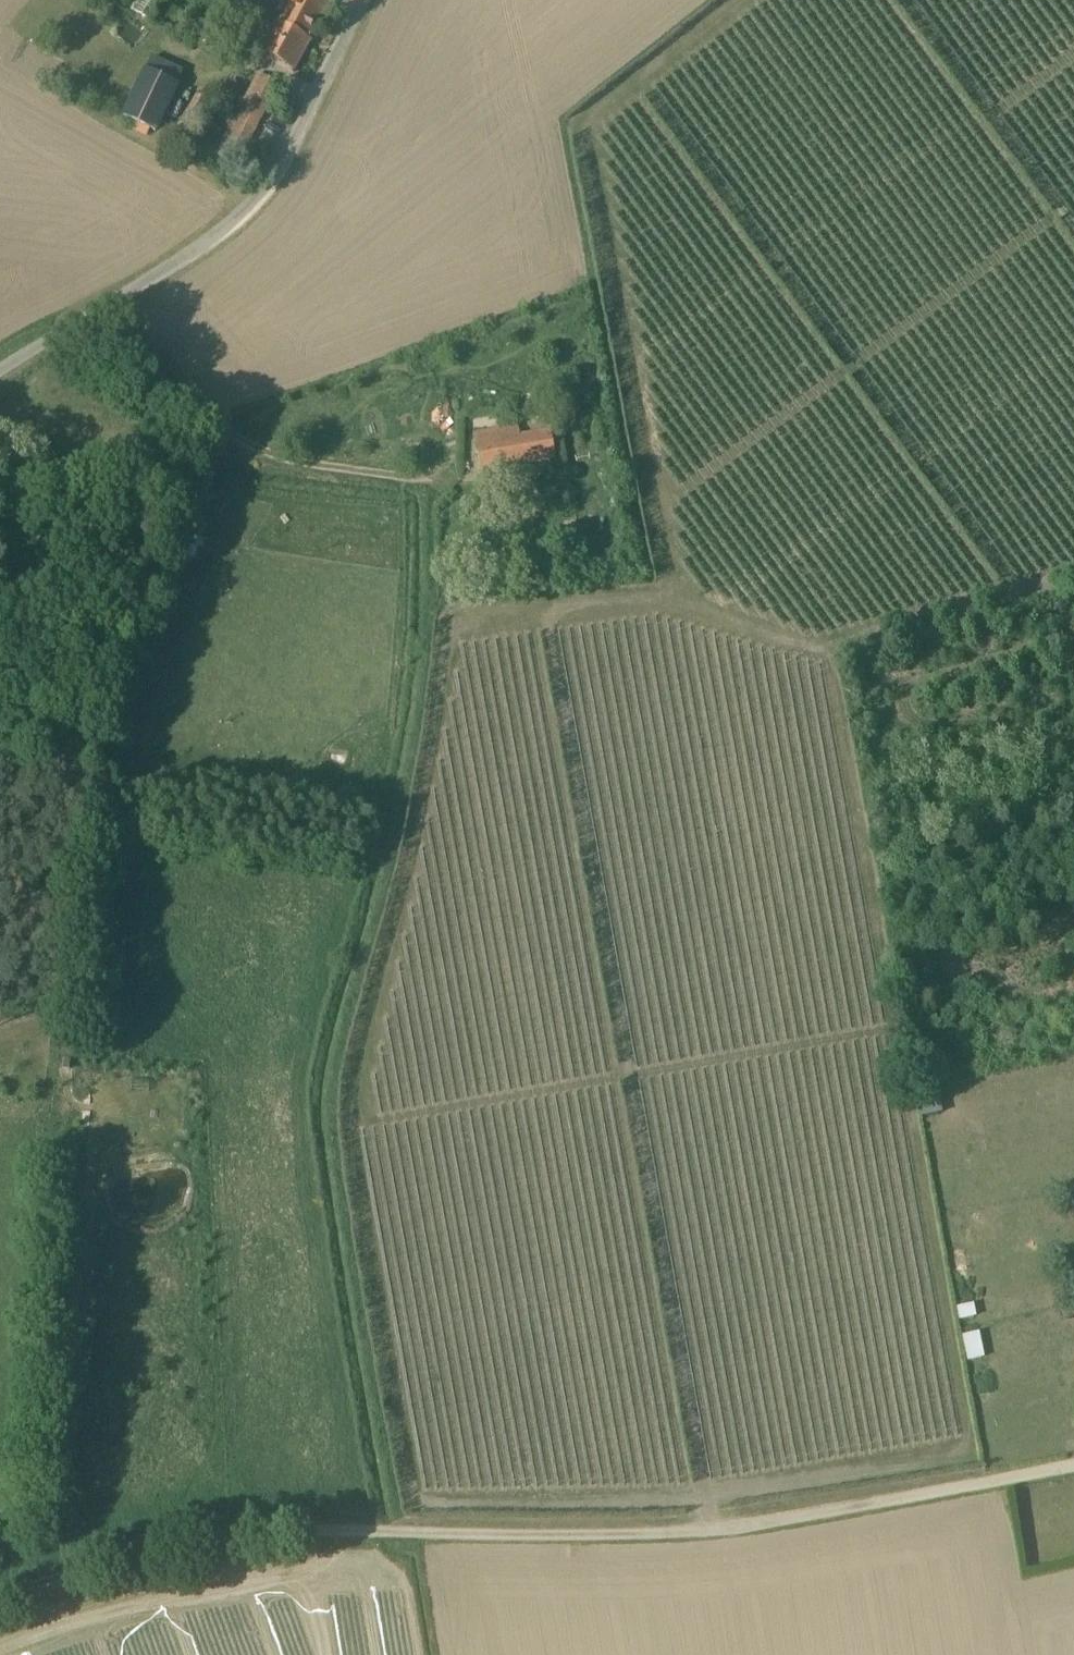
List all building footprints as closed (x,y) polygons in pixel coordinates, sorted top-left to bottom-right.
[(294,72),(332,0),(289,0),(276,25),(260,54),(267,58),(266,58),(294,72)] [(139,67),(118,107),(141,120),(163,80),(139,67)] [(278,84),(259,74),(216,155),(235,166),(278,84)] [(558,410),(545,413),(548,427),(560,425),(562,424),(559,410),(558,410)] [(519,437),(518,428),(475,436),(483,470),(554,458),(550,432),(519,437)] [(961,1334),(965,1360),(982,1358),(978,1332),(961,1334)]
